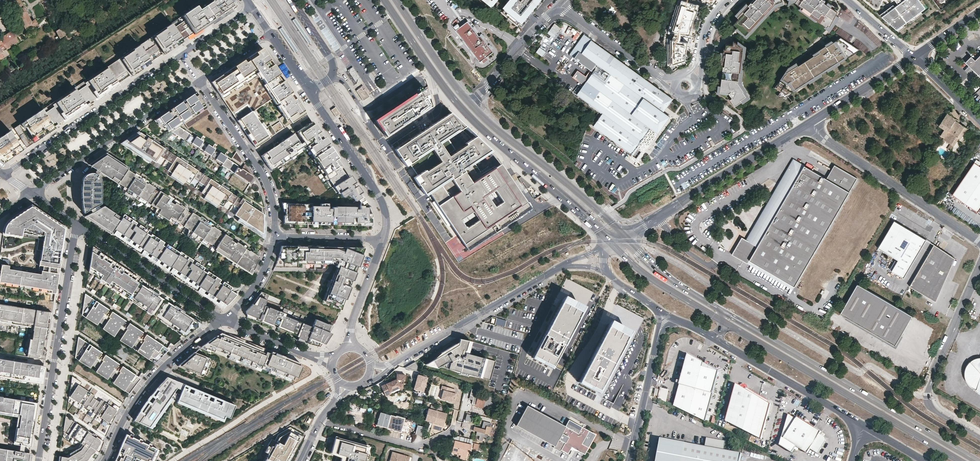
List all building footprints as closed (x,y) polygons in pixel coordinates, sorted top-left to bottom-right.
[(33,26),(36,30),(40,27),(36,21),(33,23),(31,20),(34,17),(30,10),(28,12),(26,8),(28,7),(25,1),(22,3),(20,0),(2,0),(0,1),(0,12),(11,5),(23,25),(0,38),(0,57),(2,60),(10,54),(4,45),(33,26)] [(234,6),(230,0),(211,0),(212,2),(210,3),(203,8),(200,10),(197,6),(171,23),(172,23),(183,40),(193,33),(218,16),(223,13),(226,11),(234,6)] [(508,5),(502,12),(521,27),(529,18),(527,17),(531,12),(533,13),(538,7),(536,5),(534,4),(537,0),(512,0),(508,5)] [(745,35),(775,4),(782,0),(755,0),(752,3),(751,2),(748,5),(746,7),(744,5),(741,8),(743,10),(737,16),(739,18),(734,23),(737,27),(745,35)] [(784,4),(782,0),(775,4),(745,35),(737,27),(735,29),(744,35),(743,36),(747,37),(776,7),(784,4)] [(830,26),(836,14),(837,12),(831,7),(832,5),(825,0),(824,2),(821,0),(796,0),(797,0),(795,2),(801,6),(803,8),(802,9),(817,20),(825,26),(827,27),(828,25),(830,26)] [(920,0),(896,0),(899,4),(883,17),(898,30),(926,8),(920,0)] [(699,5),(680,1),(670,29),(668,53),(678,55),(682,41),(691,43),(699,5)] [(803,8),(801,6),(799,9),(815,21),(817,20),(802,9),(803,8)] [(855,15),(844,6),(838,15),(839,16),(839,17),(849,24),(855,15)] [(743,10),(741,8),(735,15),(737,16),(743,10)] [(519,26),(502,12),(501,13),(519,27),(519,26)] [(838,15),(836,14),(830,26),(828,25),(827,27),(825,26),(824,27),(831,32),(839,17),(839,16),(838,15)] [(620,15),(614,24),(621,28),(627,20),(620,15)] [(218,16),(193,33),(194,35),(211,23),(219,18),(218,16)] [(311,41),(295,18),(292,20),(308,44),(311,41)] [(457,29),(456,30),(480,62),(481,61),(483,63),(488,59),(486,57),(493,52),(481,35),(479,36),(468,21),(460,27),(457,29)] [(863,32),(866,27),(858,22),(855,27),(863,32)] [(118,83),(183,40),(172,23),(159,32),(160,33),(155,37),(154,35),(133,49),(134,51),(118,62),(117,60),(113,55),(104,61),(107,66),(118,83)] [(715,40),(716,41),(724,29),(720,26),(717,32),(715,37),(715,40)] [(298,50),(282,27),(279,29),(294,52),(298,50)] [(883,43),(866,27),(863,32),(878,48),(883,43)] [(64,37),(66,39),(68,38),(66,35),(67,35),(64,28),(57,32),(60,39),(64,37)] [(849,42),(853,37),(840,28),(836,33),(849,42)] [(863,43),(856,39),(853,44),(858,48),(863,43)] [(163,56),(184,42),(182,40),(173,47),(162,54),(163,56)] [(583,53),(599,65),(609,51),(593,40),(583,53)] [(787,95),(847,58),(846,57),(853,52),(847,50),(850,48),(837,42),(832,45),(825,49),(824,48),(817,53),(818,54),(812,58),(797,67),(796,67),(785,74),(785,75),(783,76),(778,88),(783,90),(781,93),(787,95)] [(741,72),(744,47),(737,45),(727,43),(725,52),(724,61),(725,61),(725,66),(723,75),(722,85),(721,92),(730,92),(734,97),(732,98),(736,105),(743,101),(742,99),(747,95),(744,91),(744,90),(739,82),(740,71),(741,72)] [(744,102),(752,96),(743,83),(747,47),(738,43),(737,45),(744,47),(741,72),(740,71),(739,82),(744,90),(744,91),(747,95),(742,99),(743,101),(744,102)] [(869,50),(863,43),(858,48),(865,54),(869,50)] [(226,72),(211,82),(223,99),(237,120),(252,111),(274,96),(292,123),(306,113),(305,111),(292,92),(288,86),(280,75),(271,61),(262,48),(248,57),(241,62),(235,66),(226,72)] [(787,98),(860,53),(850,48),(847,50),(853,52),(846,57),(847,58),(787,95),(781,93),(783,90),(778,88),(783,76),(785,75),(785,74),(782,75),(775,90),(781,93),(779,98),(782,100),(783,97),(787,98)] [(134,51),(133,49),(117,60),(118,62),(134,51)] [(593,71),(594,72),(599,65),(583,53),(580,51),(575,58),(591,70),(593,71)] [(665,112),(674,99),(609,51),(599,65),(612,74),(591,104),(604,113),(595,126),(634,154),(639,147),(641,145),(644,146),(646,143),(644,141),(653,128),(659,133),(663,128),(668,121),(671,116),(665,112)] [(975,60),(971,56),(965,62),(979,77),(979,55),(975,60)] [(142,70),(151,64),(150,62),(130,76),(131,78),(142,70)] [(591,104),(612,74),(599,65),(594,72),(578,94),(591,104)] [(118,83),(107,66),(97,72),(99,74),(77,88),(70,93),(69,92),(43,109),(54,126),(63,120),(86,105),(89,103),(95,99),(118,83)] [(362,80),(353,67),(348,70),(357,83),(362,80)] [(574,77),(584,84),(593,71),(591,70),(586,77),(578,71),(574,77)] [(76,87),(69,92),(70,93),(77,88),(99,74),(97,72),(76,87)] [(97,100),(120,85),(119,83),(95,99),(97,100)] [(721,92),(722,85),(719,85),(718,93),(729,93),(730,92),(721,92)] [(432,104),(425,86),(416,93),(384,115),(375,121),(386,136),(432,104)] [(370,96),(364,89),(363,90),(361,87),(356,91),(363,101),(370,96)] [(205,104),(196,92),(170,110),(171,111),(170,112),(169,113),(168,111),(154,120),(172,132),(198,149),(210,157),(222,165),(234,173),(249,184),(253,177),(250,172),(245,164),(241,170),(238,167),(239,166),(227,158),(220,153),(215,150),(208,146),(203,142),(196,138),(179,127),(184,124),(188,129),(191,127),(211,113),(209,110),(205,104)] [(65,122),(87,107),(86,105),(63,120),(65,122)] [(340,114),(335,107),(331,110),(336,117),(340,114)] [(43,109),(42,109),(17,126),(19,128),(15,131),(19,136),(21,135),(23,137),(21,139),(24,143),(26,146),(43,134),(44,135),(48,133),(47,131),(54,127),(54,126),(43,109)] [(237,120),(255,147),(270,138),(264,129),(252,111),(237,120)] [(465,127),(449,112),(395,150),(406,166),(410,164),(413,162),(420,173),(417,175),(413,178),(424,194),(428,192),(468,251),(531,209),(501,164),(483,176),(473,161),(490,150),(476,137),(449,155),(440,144),(465,127)] [(955,121),(946,115),(939,126),(944,129),(948,131),(943,139),(955,121)] [(318,131),(312,121),(297,132),(303,142),(307,147),(308,149),(310,147),(314,153),(312,155),(314,158),(317,162),(319,165),(322,169),(325,167),(327,170),(323,172),(324,172),(326,175),(328,179),(330,182),(332,180),(336,185),(349,176),(340,163),(330,148),(328,150),(326,146),(327,145),(318,131)] [(967,129),(955,121),(943,139),(940,144),(943,146),(946,141),(950,144),(947,149),(950,151),(959,138),(960,139),(967,129)] [(266,216),(265,215),(251,206),(248,204),(244,201),(228,191),(223,188),(221,186),(187,164),(184,162),(180,159),(159,145),(154,142),(152,140),(149,138),(145,136),(138,131),(136,133),(123,141),(132,147),(143,154),(151,159),(155,162),(161,166),(167,170),(172,173),(170,176),(182,184),(184,181),(189,184),(195,188),(201,192),(205,195),(203,198),(215,206),(217,203),(221,206),(228,210),(234,214),(238,217),(244,221),(250,225),(248,228),(259,235),(264,239),(266,229),(266,217),(266,216)] [(0,138),(0,158),(4,161),(11,156),(12,157),(16,155),(16,154),(15,153),(22,148),(20,145),(17,141),(15,142),(14,140),(16,139),(12,133),(8,136),(6,134),(0,138)] [(43,134),(26,146),(27,147),(44,135),(43,134)] [(296,151),(302,147),(293,134),(284,140),(282,142),(279,144),(274,147),(261,156),(262,157),(271,171),(277,167),(276,165),(282,160),(283,163),(287,160),(290,158),(288,155),(292,152),(294,156),(294,155),(297,153),(296,151)] [(132,147),(123,141),(120,143),(130,150),(132,147)] [(143,154),(132,147),(130,150),(141,157),(143,154)] [(643,150),(639,147),(634,154),(633,155),(638,158),(643,150)] [(236,151),(232,158),(240,163),(242,160),(236,151)] [(122,218),(101,204),(101,182),(101,181),(101,180),(100,179),(100,178),(99,176),(102,173),(118,184),(118,183),(127,169),(129,167),(106,153),(89,164),(92,166),(90,169),(87,174),(85,175),(84,176),(83,177),(83,178),(82,180),(82,181),(82,183),(82,184),(81,185),(81,186),(81,188),(81,189),(81,191),(81,192),(81,195),(81,198),(81,200),(82,202),(82,203),(82,205),(82,208),(83,210),(83,212),(84,213),(87,215),(105,226),(113,231),(114,229),(122,218)] [(151,159),(143,154),(141,157),(149,162),(151,159)] [(857,178),(840,169),(832,182),(827,179),(793,160),(746,240),(741,237),(731,255),(747,264),(749,261),(794,287),(857,178)] [(420,173),(413,162),(410,164),(417,175),(420,173)] [(974,162),(952,195),(978,212),(979,209),(979,166),(979,165),(974,162)] [(832,182),(840,169),(835,166),(827,179),(832,182)] [(134,198),(136,199),(137,196),(143,200),(146,202),(147,201),(151,204),(151,205),(156,208),(160,211),(158,214),(167,220),(168,220),(170,218),(176,221),(179,224),(180,223),(184,225),(183,226),(192,232),(190,235),(201,242),(202,239),(208,243),(211,245),(212,244),(216,247),(228,255),(227,257),(226,258),(232,263),(233,262),(239,266),(238,267),(246,272),(246,271),(248,272),(251,268),(253,269),(256,263),(256,264),(259,259),(258,258),(248,252),(242,248),(231,241),(232,239),(225,234),(224,236),(220,233),(221,231),(213,226),(212,227),(208,225),(208,224),(209,223),(204,221),(204,222),(203,221),(199,219),(200,218),(192,213),(191,214),(187,211),(188,210),(181,205),(180,206),(176,203),(175,203),(176,202),(172,199),(171,200),(167,197),(167,196),(160,191),(159,193),(155,190),(156,188),(148,183),(147,184),(143,181),(144,180),(139,177),(139,178),(138,178),(134,176),(135,174),(127,169),(118,183),(123,187),(127,189),(125,192),(134,198)] [(354,185),(349,176),(336,185),(340,192),(339,192),(341,195),(342,194),(343,196),(348,193),(349,195),(351,194),(355,200),(357,199),(362,196),(354,185)] [(541,194),(521,176),(518,178),(522,183),(523,182),(534,199),(541,194)] [(927,188),(921,184),(918,189),(924,193),(924,192),(927,188)] [(125,192),(124,194),(133,200),(134,198),(125,192)] [(288,203),(282,203),(284,212),(285,212),(285,214),(285,215),(284,215),(284,223),(304,224),(308,224),(308,221),(323,222),(323,224),(334,224),(335,224),(335,222),(351,222),(351,225),(359,225),(359,222),(372,223),(372,222),(372,221),(372,220),(371,217),(371,216),(371,214),(370,213),(370,211),(370,210),(369,208),(368,206),(368,205),(367,203),(359,204),(359,208),(357,208),(357,211),(355,211),(355,208),(356,205),(335,205),(336,206),(332,206),(332,208),(328,208),(328,204),(324,203),(324,207),(320,207),(320,206),(312,206),(308,206),(304,205),(304,204),(288,204),(288,203)] [(41,271),(56,273),(56,270),(56,268),(59,268),(63,242),(62,241),(63,239),(65,232),(66,228),(47,216),(47,217),(45,217),(42,217),(43,213),(32,206),(11,219),(6,224),(4,230),(4,232),(22,234),(23,226),(26,226),(30,222),(32,222),(41,223),(39,237),(38,239),(41,239),(40,244),(43,245),(42,251),(40,265),(39,270),(41,271)] [(84,213),(83,212),(84,216),(111,234),(113,231),(105,226),(87,215),(84,213)] [(137,223),(124,214),(122,217),(135,225),(137,223)] [(158,214),(156,216),(165,222),(167,220),(158,214)] [(222,302),(226,306),(232,299),(227,295),(230,290),(222,284),(219,282),(206,274),(207,273),(203,270),(195,265),(191,263),(179,254),(178,256),(166,247),(162,245),(150,237),(151,236),(147,233),(138,228),(135,225),(122,217),(122,218),(114,229),(116,230),(121,233),(123,234),(121,237),(126,239),(127,237),(133,241),(136,243),(143,248),(142,249),(144,250),(149,253),(152,255),(160,261),(163,263),(170,267),(171,266),(172,267),(178,271),(179,272),(178,274),(182,277),(183,275),(189,279),(192,281),(199,285),(198,286),(200,287),(205,290),(208,292),(217,298),(220,300),(222,302)] [(926,239),(895,221),(879,248),(898,259),(892,270),(904,278),(926,239)] [(23,226),(22,234),(39,237),(41,223),(32,222),(30,222),(26,226),(23,226)] [(148,230),(140,225),(138,228),(147,233),(148,230)] [(164,242),(152,234),(150,237),(162,245),(164,242)] [(127,237),(126,239),(124,241),(126,243),(130,246),(131,245),(132,243),(133,241),(127,237)] [(232,239),(231,241),(242,248),(243,246),(232,239)] [(136,243),(134,247),(133,248),(140,252),(142,249),(143,248),(136,243)] [(180,253),(168,244),(166,247),(178,256),(179,254),(180,253)] [(934,244),(910,286),(930,298),(939,296),(955,258),(934,244)] [(93,246),(90,266),(98,272),(97,275),(102,278),(105,280),(104,281),(109,284),(110,283),(130,296),(139,283),(136,281),(98,256),(100,252),(101,252),(93,246)] [(330,261),(331,247),(322,247),(322,248),(300,248),(300,246),(281,246),(279,255),(276,264),(273,271),(306,272),(306,264),(310,264),(311,261),(322,261),(322,263),(328,263),(328,261),(330,261)] [(216,251),(216,250),(227,257),(228,255),(216,247),(215,250),(216,251)] [(365,247),(338,247),(337,262),(336,267),(337,267),(335,274),(333,280),(331,279),(330,281),(328,287),(326,291),(328,291),(325,299),(329,300),(328,302),(327,303),(337,306),(338,304),(342,306),(347,295),(365,247)] [(259,257),(249,250),(248,252),(258,258),(259,257)] [(118,264),(100,252),(98,256),(136,281),(138,278),(118,264)] [(193,260),(181,252),(180,253),(179,254),(191,263),(193,260)] [(149,259),(152,261),(157,265),(158,265),(160,261),(152,255),(149,259)] [(749,261),(747,264),(792,290),(794,287),(749,261)] [(204,268),(196,262),(195,265),(203,270),(204,268)] [(251,275),(252,272),(255,267),(256,264),(256,263),(253,269),(251,268),(248,272),(247,273),(251,275)] [(100,278),(101,279),(102,278),(97,275),(98,272),(90,266),(89,271),(96,276),(95,277),(99,279),(100,278)] [(41,271),(41,272),(9,267),(9,269),(1,268),(1,270),(0,270),(0,281),(4,282),(12,283),(18,284),(24,285),(32,287),(40,288),(47,289),(51,290),(57,290),(59,273),(56,273),(41,271)] [(220,280),(208,272),(207,273),(206,274),(219,282),(220,280)] [(232,287),(224,282),(222,284),(230,290),(232,287)] [(130,296),(110,283),(109,284),(129,298),(130,296)] [(148,289),(139,283),(130,296),(129,298),(132,300),(133,298),(139,302),(138,304),(147,310),(148,308),(154,312),(152,314),(156,316),(158,314),(162,317),(160,320),(167,325),(169,322),(177,327),(176,329),(180,332),(179,334),(184,337),(191,332),(203,323),(193,317),(192,318),(184,313),(179,310),(178,311),(173,308),(174,306),(158,295),(157,296),(152,293),(153,292),(148,289)] [(913,315),(858,284),(841,313),(895,345),(913,315)] [(156,292),(148,287),(148,289),(153,292),(152,293),(157,296),(158,295),(158,294),(156,292)] [(233,292),(230,290),(227,295),(232,299),(236,296),(237,294),(233,292)] [(258,296),(267,300),(268,298),(269,295),(261,292),(259,294),(258,296)] [(91,297),(85,293),(82,315),(85,317),(88,314),(91,317),(95,319),(107,327),(114,332),(116,333),(120,328),(121,325),(123,326),(125,323),(126,321),(112,311),(111,313),(108,317),(110,317),(108,320),(102,316),(104,314),(105,315),(108,311),(109,309),(96,301),(95,302),(90,299),(91,297)] [(214,302),(216,299),(207,293),(205,296),(205,297),(214,302)] [(319,347),(333,326),(315,319),(313,325),(304,322),(305,320),(287,313),(289,310),(281,306),(280,308),(283,309),(282,312),(279,311),(278,313),(269,310),(264,308),(265,305),(267,300),(258,296),(255,300),(258,302),(257,305),(252,304),(246,311),(246,314),(255,317),(259,319),(273,325),(274,324),(274,322),(276,322),(279,323),(278,325),(299,334),(302,335),(300,341),(305,343),(307,338),(308,339),(308,337),(310,338),(311,338),(309,344),(319,347)] [(139,302),(133,298),(132,300),(131,301),(160,320),(162,317),(158,314),(156,316),(152,314),(154,312),(148,308),(147,310),(138,304),(139,302)] [(54,302),(38,299),(37,310),(36,312),(30,311),(30,309),(16,307),(16,309),(9,308),(10,306),(0,304),(0,321),(7,322),(7,320),(14,321),(21,322),(34,324),(34,326),(32,339),(30,348),(28,348),(28,352),(30,352),(29,357),(45,359),(47,345),(45,345),(47,337),(48,337),(53,309),(54,302)] [(561,300),(532,355),(553,366),(581,311),(561,300)] [(108,317),(111,313),(108,311),(105,315),(104,314),(102,316),(108,320),(110,317),(108,317)] [(147,323),(151,315),(146,312),(141,321),(147,323)] [(495,324),(505,327),(507,320),(497,318),(495,324)] [(169,322),(167,325),(175,330),(176,329),(177,327),(169,322)] [(143,332),(129,323),(128,325),(126,328),(127,329),(125,332),(123,335),(121,333),(120,336),(124,338),(131,343),(140,349),(144,352),(142,355),(155,363),(163,355),(169,349),(146,334),(145,336),(141,342),(138,340),(142,334),(143,332)] [(126,328),(128,325),(125,323),(123,326),(121,325),(120,328),(125,332),(127,329),(126,328)] [(628,335),(608,324),(579,379),(599,390),(628,335)] [(299,334),(278,325),(277,328),(298,336),(299,334)] [(631,337),(628,335),(599,390),(603,392),(605,393),(634,338),(631,337)] [(84,340),(78,336),(75,358),(79,360),(81,357),(85,360),(88,362),(100,370),(107,375),(119,383),(127,388),(125,390),(129,394),(134,388),(141,378),(122,366),(121,368),(119,371),(120,372),(118,375),(113,371),(115,368),(116,369),(118,366),(119,364),(105,355),(104,356),(102,360),(103,360),(101,363),(96,360),(98,357),(99,358),(101,354),(103,352),(89,344),(88,345),(83,342),(84,340)] [(220,337),(204,347),(197,353),(180,366),(203,375),(210,356),(201,352),(204,349),(210,352),(211,351),(212,351),(261,369),(261,367),(292,379),(299,361),(272,351),(271,354),(266,352),(265,355),(220,337)] [(457,346),(432,361),(437,368),(440,366),(444,364),(449,365),(448,369),(460,372),(468,374),(491,380),(496,361),(468,354),(465,353),(468,340),(460,339),(457,347),(457,346)] [(674,406),(705,421),(720,371),(688,353),(681,380),(680,383),(674,406)] [(102,360),(104,356),(101,354),(99,358),(98,357),(96,360),(101,363),(103,360),(102,360)] [(552,367),(553,366),(532,355),(531,357),(552,367)] [(0,374),(11,376),(20,377),(30,379),(40,380),(42,366),(0,359),(0,374)] [(970,363),(974,368),(979,362),(979,359),(976,359),(975,360),(974,360),(973,361),(972,361),(971,363),(970,363)] [(416,362),(405,368),(417,371),(418,367),(416,362)] [(979,395),(979,362),(974,368),(970,363),(968,364),(968,366),(967,367),(966,368),(965,370),(965,372),(965,373),(964,375),(964,376),(965,378),(965,379),(965,381),(966,382),(967,384),(968,386),(969,387),(971,388),(972,389),(974,390),(975,391),(975,392),(979,395)] [(119,371),(121,368),(118,366),(116,369),(115,368),(113,371),(118,375),(120,372),(119,371)] [(403,389),(404,383),(401,383),(401,380),(404,380),(405,380),(405,375),(397,374),(396,379),(381,387),(384,392),(389,390),(390,393),(399,388),(403,389)] [(428,378),(418,375),(414,389),(424,392),(428,378)] [(73,387),(70,392),(69,398),(75,402),(76,401),(86,408),(93,412),(104,419),(103,420),(111,426),(114,419),(120,408),(114,404),(112,407),(107,404),(107,405),(106,406),(104,404),(104,403),(105,402),(101,399),(99,402),(93,397),(95,395),(89,392),(89,393),(88,394),(86,392),(86,391),(87,390),(80,385),(82,382),(72,376),(71,385),(73,387)] [(138,420),(149,427),(179,383),(168,376),(160,389),(162,390),(160,393),(157,391),(154,395),(156,397),(151,405),(149,403),(143,412),(145,413),(144,416),(142,414),(138,420)] [(766,398),(746,386),(745,388),(736,383),(726,421),(761,439),(771,404),(765,400),(766,398)] [(440,399),(454,403),(456,393),(454,393),(455,389),(442,385),(440,389),(443,390),(440,399)] [(183,387),(178,401),(223,418),(226,410),(231,412),(234,405),(223,401),(222,405),(219,404),(219,402),(215,400),(214,402),(206,398),(207,396),(203,395),(201,400),(199,399),(201,392),(198,391),(196,390),(194,395),(186,391),(187,389),(183,387)] [(386,397),(400,390),(403,391),(403,389),(399,388),(390,393),(389,390),(384,392),(386,397)] [(660,388),(658,398),(666,402),(669,390),(660,388)] [(493,397),(471,389),(469,395),(473,396),(472,400),(471,404),(486,408),(487,404),(491,405),(493,397)] [(5,412),(5,411),(21,414),(19,427),(17,427),(14,444),(20,445),(24,445),(31,447),(31,444),(36,414),(38,403),(3,397),(0,396),(0,411),(5,412)] [(588,447),(581,444),(588,430),(582,427),(578,433),(565,426),(527,405),(516,425),(554,446),(555,444),(561,433),(568,437),(562,448),(561,450),(567,454),(571,447),(584,454),(588,447)] [(447,413),(428,408),(425,420),(434,423),(435,421),(442,423),(444,423),(447,413)] [(376,411),(373,424),(392,429),(391,430),(400,432),(400,431),(408,434),(412,421),(403,419),(404,418),(395,416),(376,411)] [(821,431),(797,416),(796,418),(788,414),(783,432),(786,434),(783,438),(796,446),(799,448),(807,453),(810,449),(817,453),(825,441),(826,439),(825,437),(820,433),(821,431)] [(66,416),(65,422),(67,423),(65,425),(64,425),(63,431),(69,434),(68,435),(80,443),(82,445),(81,447),(78,449),(69,453),(71,456),(68,457),(65,456),(59,456),(58,460),(91,460),(100,448),(101,447),(104,441),(76,423),(75,425),(73,423),(74,421),(66,416)] [(582,427),(568,420),(565,426),(578,433),(582,427)] [(487,435),(489,435),(491,427),(490,427),(491,423),(483,421),(481,428),(474,426),(472,430),(476,431),(475,435),(479,436),(478,440),(482,441),(483,437),(486,438),(487,435)] [(301,433),(290,427),(278,434),(275,440),(271,439),(268,446),(271,447),(268,453),(264,460),(263,460),(286,460),(287,460),(291,452),(294,447),(297,442),(300,435),(301,433)] [(588,447),(595,434),(588,430),(581,444),(588,447)] [(794,449),(796,446),(783,438),(786,434),(783,432),(779,444),(792,453),(794,449)] [(562,448),(568,437),(561,433),(555,444),(562,448)] [(129,436),(120,453),(124,455),(122,458),(120,457),(118,460),(131,460),(134,457),(144,460),(152,460),(157,449),(129,436)] [(467,460),(472,441),(453,436),(450,446),(453,447),(451,453),(460,455),(459,458),(467,460)] [(368,446),(338,437),(337,439),(336,445),(333,444),(331,452),(343,455),(345,456),(343,460),(363,460),(364,460),(368,446)] [(724,440),(707,437),(705,446),(722,450),(724,440)] [(661,438),(657,460),(740,460),(742,453),(722,450),(705,446),(661,438)] [(101,447),(100,448),(91,460),(93,460),(95,459),(98,454),(99,452),(101,447)] [(30,453),(23,452),(19,451),(0,448),(0,460),(28,460),(30,453)] [(392,451),(389,460),(409,460),(410,456),(392,451)]
